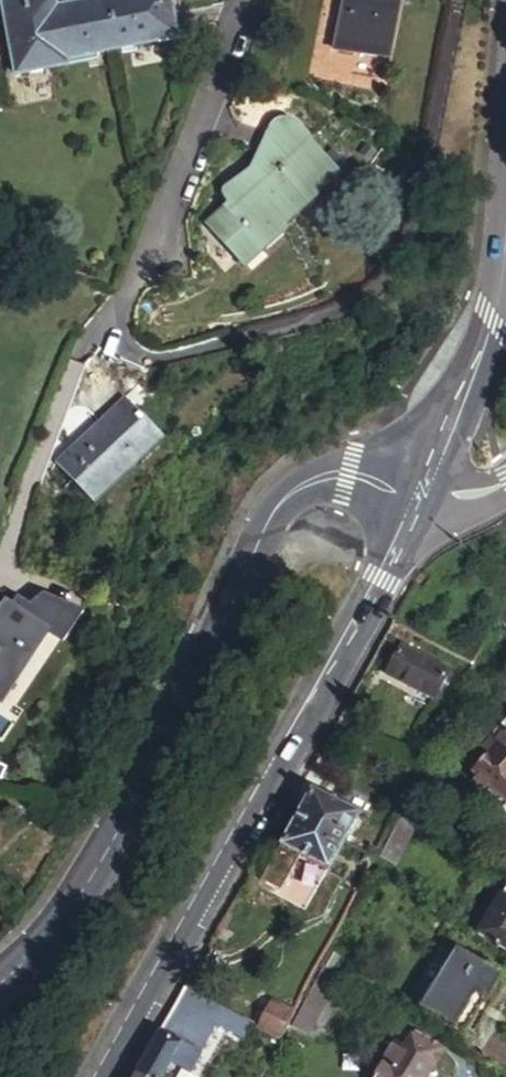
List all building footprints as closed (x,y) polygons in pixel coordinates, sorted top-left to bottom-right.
[(18,75),(72,65),(70,59),(120,49),(111,0),(98,0),(61,7),(46,10),(44,0),(15,0),(4,2),(18,75)] [(46,10),(61,7),(59,0),(44,0),(46,10)] [(120,49),(181,38),(174,0),(111,0),(120,49)] [(336,50),(383,58),(394,0),(345,0),(336,50)] [(254,181),(208,222),(245,267),(266,247),(260,240),(336,173),(298,129),(294,126),(285,119),(282,118),(280,118),(277,119),(274,121),(272,122),(247,171),(254,181)] [(124,399),(57,462),(96,505),(163,442),(124,399)] [(502,600),(494,617),(505,625),(505,592),(502,600)] [(0,614),(0,689),(16,667),(21,670),(47,632),(7,603),(0,614)] [(447,670),(400,644),(384,671),(431,699),(447,670)] [(500,743),(497,740),(486,750),(490,755),(473,772),(505,805),(505,737),(500,743)] [(310,790),(295,818),(321,833),(324,828),(344,840),(357,817),(310,790)] [(415,821),(401,813),(380,853),(395,861),(415,821)] [(321,833),(295,818),(281,842),(300,853),(328,869),(344,840),(324,828),(321,833)] [(300,853),(281,842),(261,879),(281,890),(300,853)] [(369,842),(364,851),(374,857),(379,847),(369,842)] [(374,857),(364,851),(359,860),(369,865),(374,857)] [(480,935),(505,951),(505,893),(480,935)] [(495,973),(451,945),(414,1001),(459,1029),(495,973)] [(336,971),(323,962),(291,1021),(306,1029),(336,971)] [(136,1070),(147,1076),(162,1076),(170,1063),(190,1074),(216,1026),(245,1041),(253,1024),(183,987),(136,1070)] [(280,1038),(287,1023),(267,1012),(259,1027),(280,1038)] [(431,1042),(404,1025),(395,1040),(391,1037),(365,1076),(416,1076),(410,1073),(431,1042)] [(431,1042),(410,1073),(416,1076),(419,1076),(440,1048),(431,1042)]
